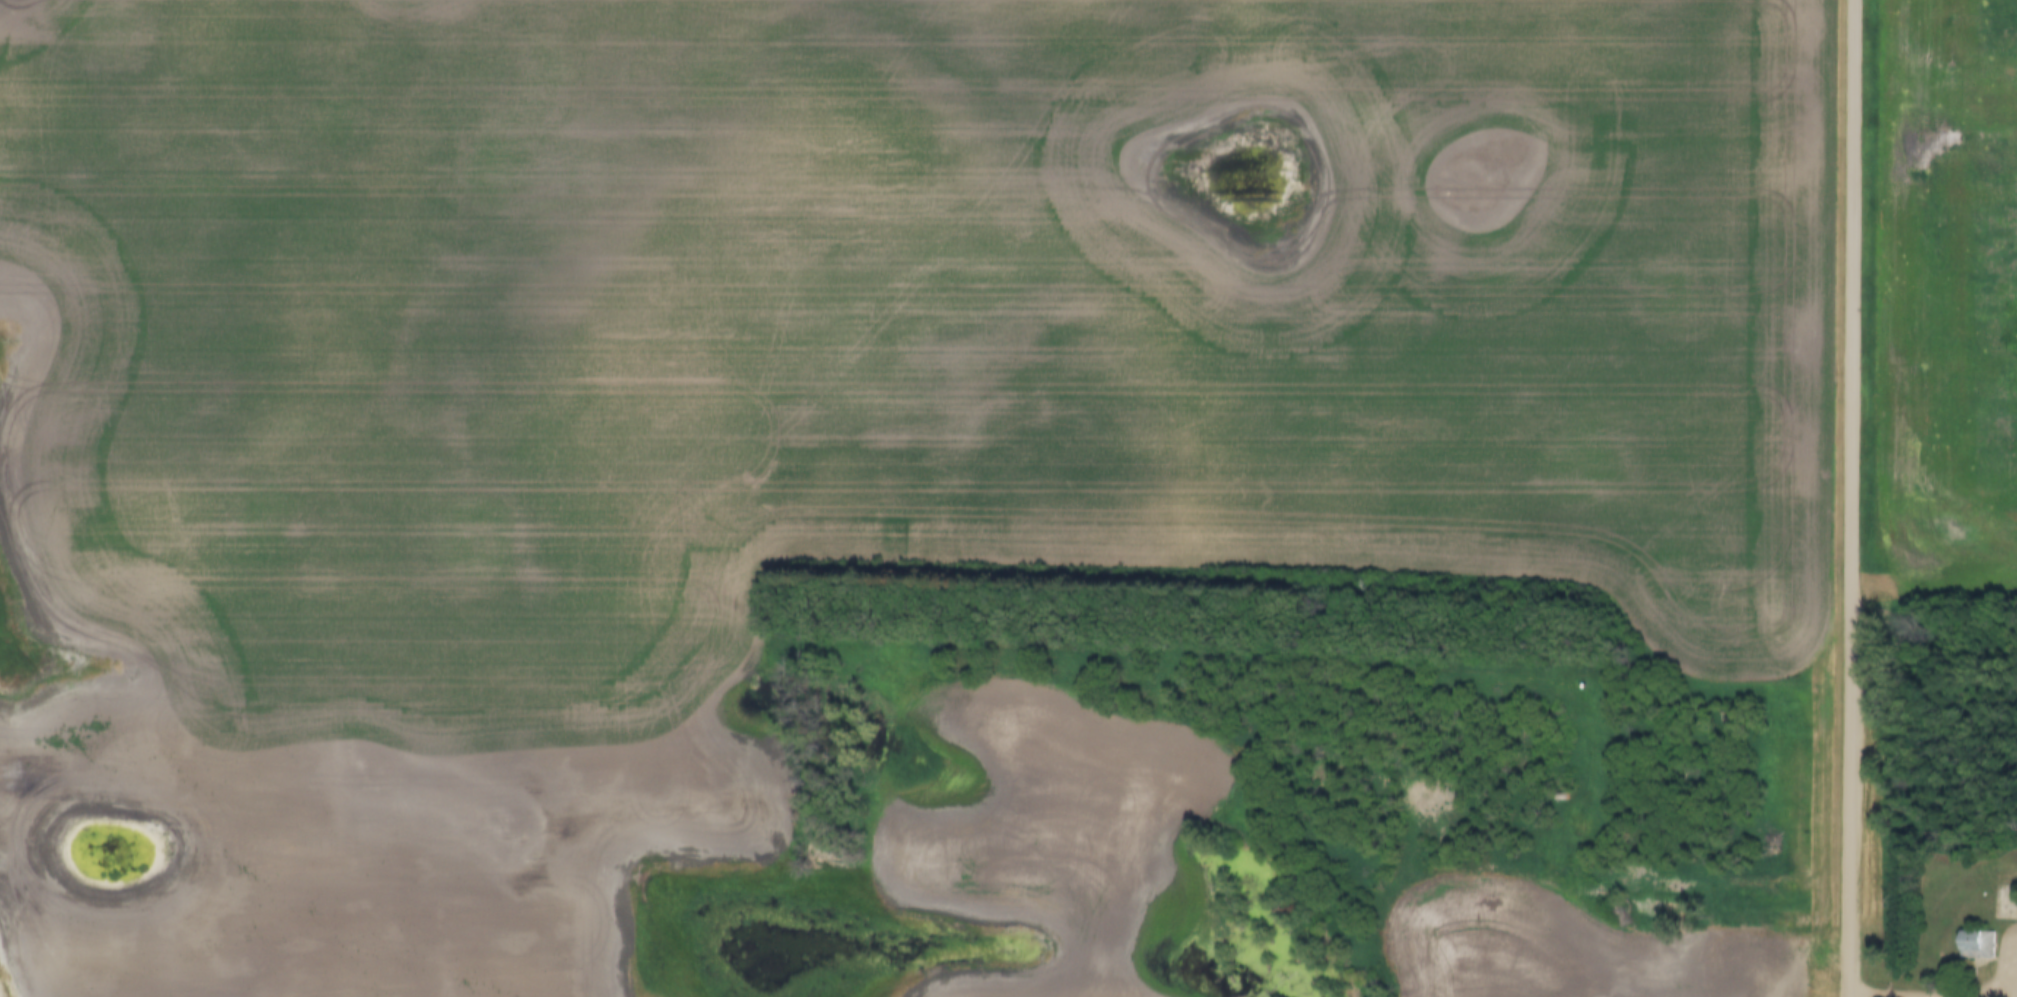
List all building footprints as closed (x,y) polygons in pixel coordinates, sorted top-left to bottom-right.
[(1995,934),(1962,934),(1962,960),(1995,960),(1995,934)]
